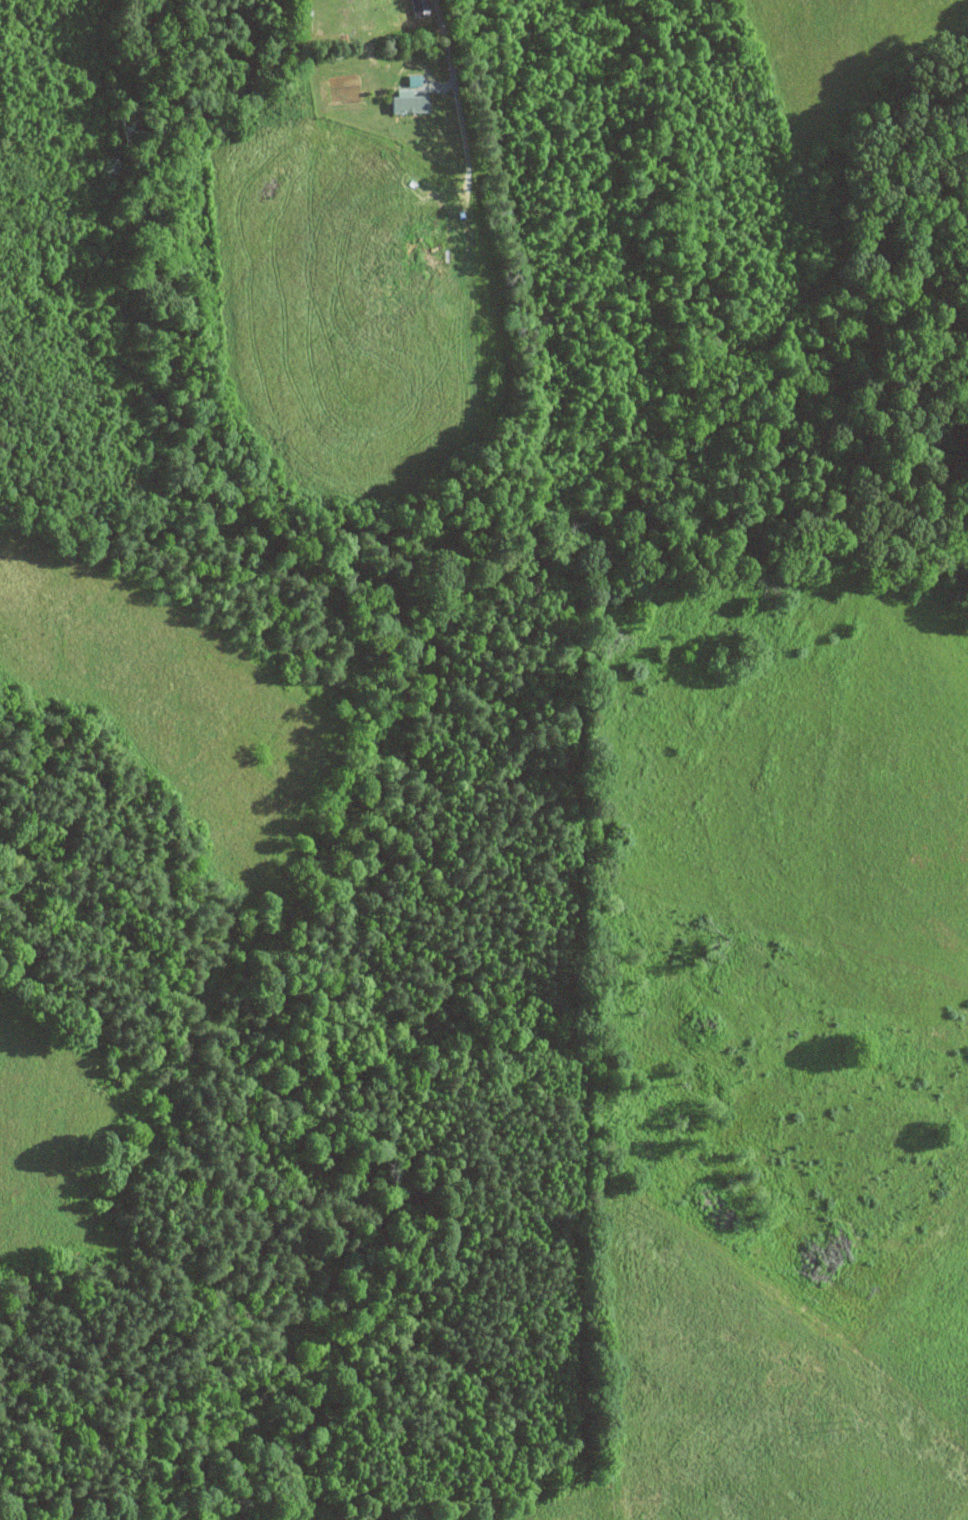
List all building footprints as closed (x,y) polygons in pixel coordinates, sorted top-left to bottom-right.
[(424,0),(408,0),(411,15),(427,12),(424,0)] [(408,88),(393,89),(394,96),(387,96),(388,112),(428,111),(427,94),(409,95),(408,88)]
